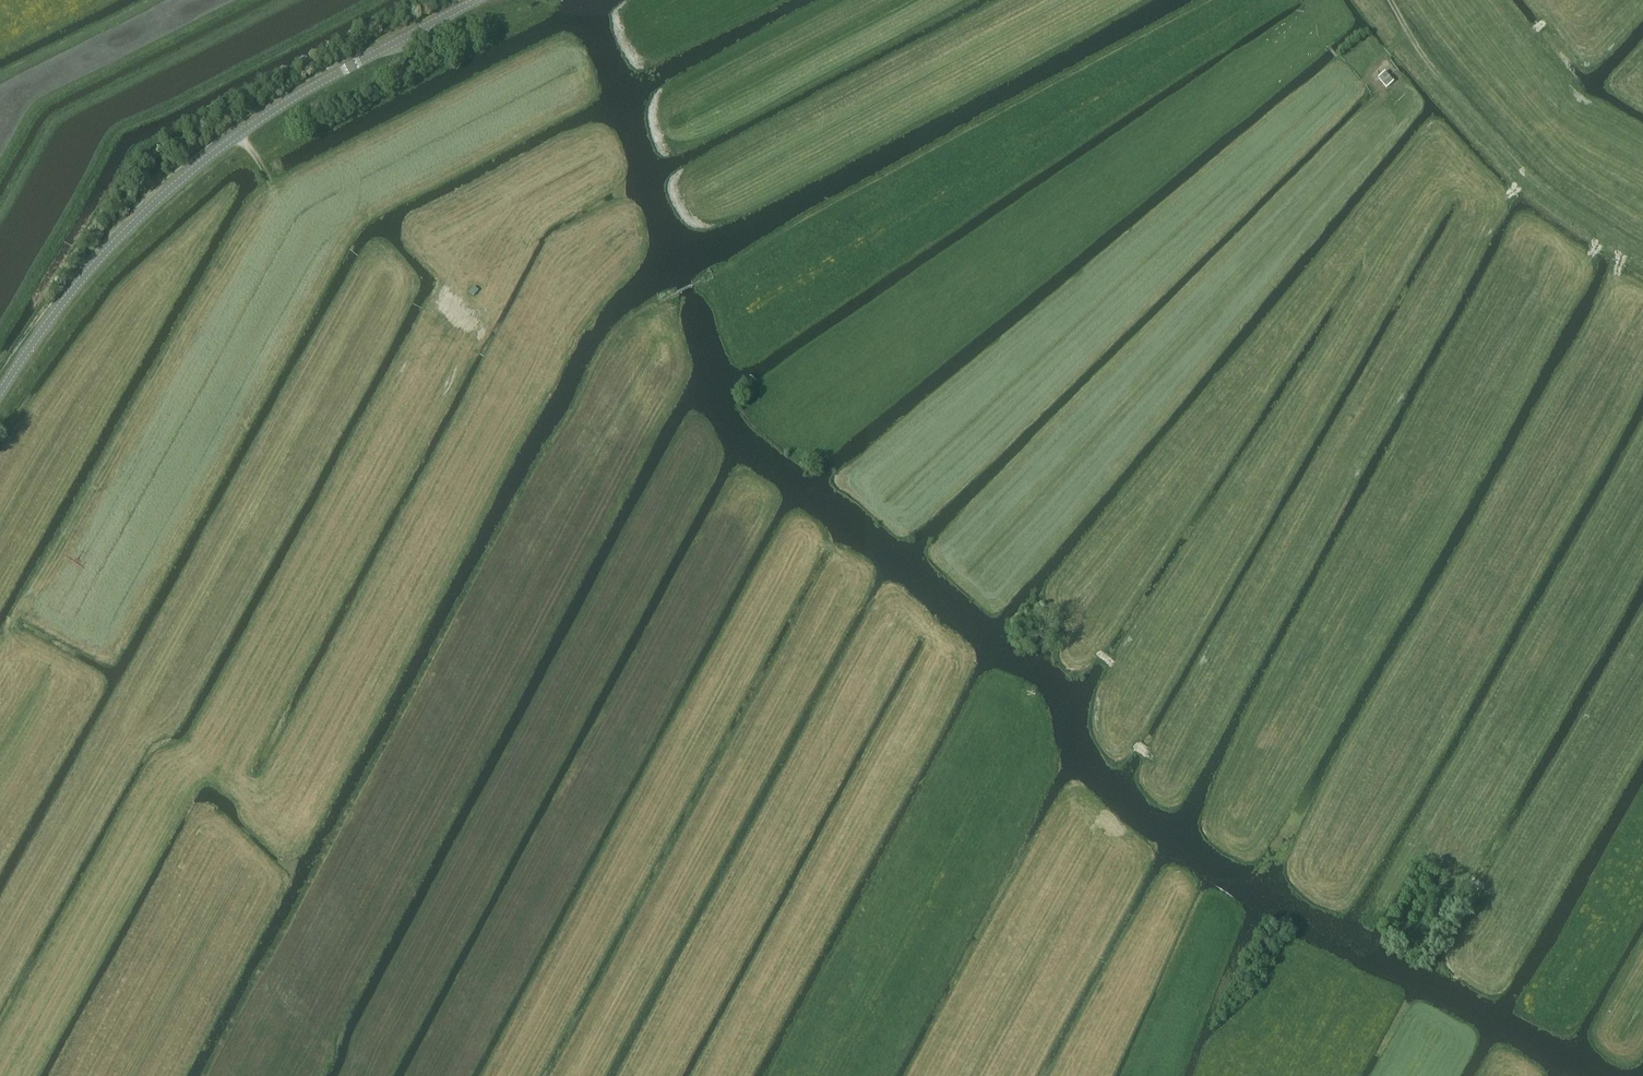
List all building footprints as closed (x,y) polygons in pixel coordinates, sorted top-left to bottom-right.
[(1379,82),(1386,90),(1393,84),(1385,75),(1384,74),(1377,80),(1379,82)] [(468,294),(472,298),(478,293),(474,289),(468,294)]
